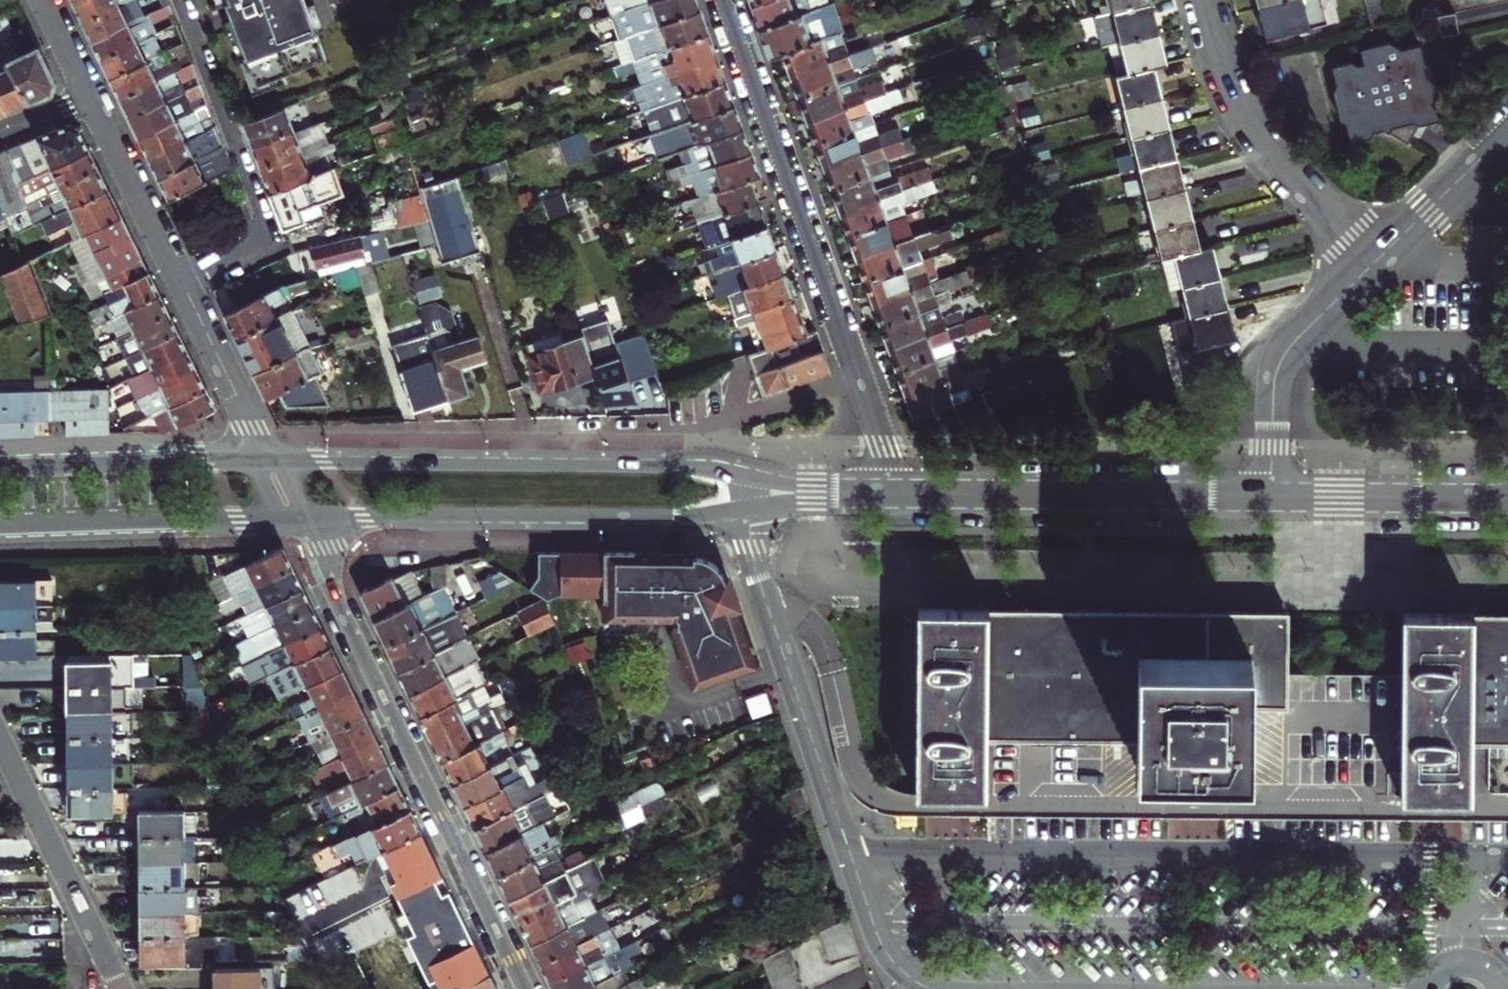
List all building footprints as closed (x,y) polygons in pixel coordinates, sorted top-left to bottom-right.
[(5,13),(19,7),(16,0),(0,0),(0,16),(5,13)] [(74,3),(83,23),(97,17),(133,0),(81,0),(74,3)] [(128,24),(144,16),(136,0),(133,0),(97,17),(83,23),(92,41),(128,24)] [(161,8),(169,4),(168,0),(157,0),(161,8)] [(232,18),(258,84),(282,74),(329,56),(321,35),(311,9),(307,0),(225,0),(232,18)] [(610,15),(653,0),(604,0),(610,15)] [(624,37),(700,10),(697,0),(653,0),(610,15),(618,39),(624,37)] [(812,11),(808,0),(768,0),(752,6),(760,29),(812,11)] [(812,11),(828,5),(826,0),(808,0),(812,11)] [(1105,14),(1150,3),(1150,0),(1107,0),(1109,8),(1104,10),(1105,14)] [(1259,7),(1267,37),(1266,37),(1266,39),(1327,24),(1321,0),(1289,0),(1259,7)] [(1335,18),(1351,15),(1348,0),(1330,0),(1335,18)] [(771,58),(782,53),(822,39),(840,33),(843,32),(832,3),(828,5),(812,11),(760,29),(771,58)] [(1158,33),(1150,3),(1105,14),(1096,16),(1103,47),(1109,45),(1158,33)] [(130,28),(152,18),(154,24),(174,15),(169,4),(161,8),(144,16),(128,24),(130,28)] [(311,9),(321,35),(329,32),(318,6),(311,9)] [(624,37),(633,60),(709,33),(700,10),(624,37)] [(1434,17),(1438,37),(1459,32),(1455,12),(1434,17)] [(5,31),(9,29),(11,28),(5,13),(0,16),(0,19),(5,31)] [(963,21),(968,38),(981,33),(975,17),(963,21)] [(130,28),(128,24),(92,41),(101,60),(154,34),(158,32),(154,24),(152,18),(130,28)] [(258,84),(232,18),(225,21),(253,93),(285,81),(282,74),(258,84)] [(10,68),(29,103),(51,94),(56,82),(36,41),(18,50),(17,45),(9,29),(5,31),(0,19),(0,51),(10,68)] [(990,37),(999,35),(997,25),(987,28),(990,37)] [(420,27),(404,32),(408,44),(424,39),(420,27)] [(822,39),(782,53),(791,76),(791,78),(812,71),(810,67),(829,60),(830,62),(873,47),(885,43),(881,30),(844,43),(826,50),(822,39)] [(641,84),(717,57),(709,33),(633,60),(622,64),(613,68),(616,77),(636,70),(641,84)] [(822,39),(826,50),(844,43),(840,33),(822,39)] [(1165,63),(1158,33),(1109,45),(1117,76),(1118,76),(1167,63),(1167,62),(1165,63)] [(101,60),(110,79),(163,53),(154,34),(101,60)] [(633,60),(624,37),(618,39),(613,41),(622,64),(633,60)] [(120,99),(192,63),(184,42),(163,53),(110,79),(120,99)] [(1364,64),(1382,59),(1391,44),(1388,42),(1360,49),(1364,64)] [(991,47),(994,58),(1004,55),(1001,43),(991,47)] [(1351,142),(1370,137),(1373,131),(1383,129),(1389,133),(1396,119),(1411,115),(1412,121),(1419,125),(1438,120),(1431,91),(1435,90),(1430,67),(1425,68),(1420,45),(1401,50),(1391,44),(1382,59),(1364,64),(1356,66),(1351,62),(1332,67),(1337,86),(1333,91),(1341,121),(1346,124),(1351,142)] [(791,78),(799,99),(838,85),(834,74),(853,67),(876,58),(873,47),(830,62),(829,60),(810,67),(812,71),(791,78)] [(641,111),(726,80),(717,57),(641,84),(632,87),(641,111)] [(197,76),(192,63),(120,99),(129,118),(185,91),(182,83),(197,76)] [(1167,64),(1167,63),(1118,76),(1122,91),(1125,106),(1161,97),(1154,67),(1167,64)] [(857,78),(853,67),(834,74),(838,85),(857,78)] [(10,68),(0,72),(0,102),(6,112),(29,103),(10,68)] [(1118,76),(1117,76),(1111,78),(1115,93),(1122,91),(1118,76)] [(857,78),(838,85),(842,96),(861,89),(857,78)] [(641,111),(649,135),(734,104),(726,80),(641,111)] [(808,124),(828,117),(827,113),(845,106),(846,108),(886,93),(881,81),(861,89),(842,96),(838,85),(799,99),(808,124)] [(1004,87),(1009,102),(1031,97),(1027,81),(1004,87)] [(185,91),(129,118),(139,138),(194,111),(190,102),(204,95),(200,84),(185,91)] [(993,107),(1008,102),(1002,84),(988,89),(993,107)] [(903,102),(898,89),(886,93),(890,106),(903,102)] [(808,124),(815,144),(854,130),(850,119),(869,113),(890,106),(886,93),(846,108),(845,106),(827,113),(828,117),(808,124)] [(382,123),(398,116),(391,96),(377,101),(381,110),(377,112),(382,123)] [(1125,106),(1133,136),(1169,127),(1161,97),(1125,106)] [(208,104),(194,111),(139,138),(148,157),(204,130),(200,121),(212,115),(208,104)] [(679,152),(687,148),(743,128),(734,104),(649,135),(658,159),(679,152)] [(251,147),(292,132),(283,107),(242,122),(251,147)] [(1025,125),(1038,122),(1035,107),(1021,111),(1025,125)] [(850,119),(854,130),(873,124),(869,113),(850,119)] [(1001,119),(1005,129),(1015,126),(1011,115),(1001,119)] [(1389,133),(1407,144),(1419,125),(1412,121),(1411,115),(1396,119),(1389,133)] [(373,138),(401,127),(398,118),(398,116),(382,123),(369,128),(373,138)] [(260,170),(328,144),(319,123),(293,133),(292,132),(251,147),(260,170)] [(908,137),(912,135),(908,123),(898,127),(903,139),(908,137)] [(69,124),(37,137),(52,168),(89,150),(78,128),(69,124)] [(204,130),(148,157),(158,178),(224,146),(216,124),(204,130)] [(858,141),(877,134),(873,124),(854,130),(858,141)] [(405,142),(401,127),(373,138),(379,152),(405,142)] [(854,130),(815,144),(823,167),(824,169),(845,162),(843,158),(862,151),(862,153),(903,139),(898,127),(877,134),(858,141),(854,130)] [(1177,158),(1169,127),(1133,136),(1141,167),(1177,158)] [(673,180),(679,178),(751,152),(743,128),(687,148),(692,161),(683,164),(669,169),(673,180)] [(582,132),(570,136),(579,160),(590,156),(582,132)] [(1141,167),(1133,136),(1114,141),(1121,171),(1141,167)] [(52,168),(37,137),(21,143),(35,177),(52,168)] [(862,153),(862,151),(843,158),(845,162),(824,169),(831,190),(870,176),(867,165),(885,158),(912,149),(908,137),(903,139),(862,153)] [(270,194),(332,170),(325,153),(336,149),(333,142),(328,144),(260,170),(270,194)] [(18,185),(35,177),(21,143),(5,150),(18,185)] [(1033,161),(1047,158),(1043,143),(1029,146),(1033,161)] [(224,146),(158,178),(169,200),(219,175),(233,169),(224,146)] [(692,161),(687,148),(679,152),(683,164),(692,161)] [(0,152),(0,205),(6,219),(12,236),(34,225),(26,205),(18,185),(5,150),(0,152)] [(52,168),(35,177),(18,185),(26,205),(39,199),(51,194),(98,170),(89,150),(52,168)] [(695,181),(700,197),(750,179),(760,176),(751,152),(679,178),(682,185),(695,181)] [(870,176),(889,169),(885,158),(867,165),(870,176)] [(1184,188),(1177,158),(1141,167),(1148,197),(1184,188)] [(861,208),(860,204),(878,197),(879,198),(932,180),(928,167),(893,179),(874,186),(870,176),(831,190),(840,215),(861,208)] [(219,175),(239,225),(252,219),(233,169),(219,175)] [(893,179),(889,169),(870,176),(874,186),(893,179)] [(98,170),(51,194),(54,202),(43,207),(39,199),(26,205),(34,225),(41,222),(108,190),(98,170)] [(341,193),(332,170),(270,194),(283,229),(322,214),(318,202),(341,193)] [(419,189),(421,195),(429,220),(436,244),(442,264),(480,252),(458,176),(419,189)] [(878,197),(860,204),(861,208),(840,215),(848,235),(887,222),(906,215),(902,204),(944,189),(939,177),(932,180),(879,198),(878,197)] [(673,180),(672,180),(675,188),(682,185),(679,178),(673,180)] [(698,224),(719,216),(759,202),(750,179),(700,197),(690,201),(693,210),(698,208),(700,213),(695,215),(698,224)] [(1156,227),(1192,218),(1184,188),(1148,197),(1156,227)] [(47,235),(68,225),(76,221),(82,236),(121,217),(108,190),(41,222),(47,235)] [(570,214),(563,192),(541,200),(548,222),(570,214)] [(520,207),(534,202),(531,193),(517,197),(520,207)] [(1044,213),(1037,194),(1027,198),(1034,216),(1044,213)] [(415,223),(429,220),(421,195),(392,204),(394,212),(399,227),(415,223)] [(716,244),(767,226),(759,202),(719,216),(698,224),(707,248),(716,244)] [(399,227),(394,212),(369,217),(373,233),(383,231),(399,227)] [(887,222),(848,235),(856,258),(857,260),(877,253),(876,249),(894,242),(895,244),(946,225),(948,225),(944,213),(909,225),(891,232),(887,222)] [(887,222),(891,232),(909,225),(906,215),(887,222)] [(148,272),(121,217),(82,236),(74,239),(69,242),(88,280),(82,283),(90,299),(104,293),(114,288),(148,272)] [(1192,218),(1156,227),(1164,257),(1162,257),(1162,258),(1200,249),(1192,218)] [(423,248),(430,246),(436,244),(429,220),(415,223),(423,248)] [(68,225),(74,239),(82,236),(76,221),(68,225)] [(895,244),(894,242),(876,249),(877,253),(857,260),(864,281),(922,260),(918,249),(951,239),(946,225),(895,244)] [(708,274),(715,272),(775,249),(767,226),(716,244),(720,255),(709,259),(710,260),(704,263),(708,274)] [(630,246),(624,227),(609,232),(615,251),(630,246)] [(373,233),(312,247),(318,275),(390,256),(383,231),(373,233)] [(1170,289),(1184,286),(1219,277),(1212,247),(1213,247),(1213,246),(1200,249),(1162,258),(1170,289)] [(728,294),(784,273),(775,249),(715,272),(718,282),(723,295),(728,294)] [(922,260),(864,281),(872,304),(873,306),(894,299),(892,295),(911,288),(911,290),(930,283),(927,275),(936,272),(930,257),(922,260)] [(32,319),(51,313),(31,260),(0,275),(19,323),(20,323),(32,319)] [(369,263),(354,267),(360,285),(362,292),(364,296),(378,292),(369,263)] [(340,290),(360,285),(354,267),(334,272),(340,290)] [(911,290),(911,288),(892,295),(894,299),(873,306),(880,326),(938,306),(934,293),(946,289),(970,280),(967,270),(939,280),(930,283),(911,290)] [(148,272),(114,288),(119,298),(109,303),(88,313),(92,327),(107,320),(159,295),(148,272)] [(930,283),(939,280),(936,272),(927,275),(930,283)] [(728,294),(736,317),(792,296),(784,273),(728,294)] [(432,277),(414,283),(420,302),(439,296),(432,277)] [(1191,316),(1227,307),(1219,277),(1184,286),(1191,316)] [(287,285),(291,293),(310,288),(308,280),(287,285)] [(712,284),(717,297),(723,295),(718,282),(712,284)] [(239,307),(227,283),(213,290),(224,314),(239,307)] [(277,288),(239,307),(224,314),(236,338),(275,319),(270,309),(288,300),(285,295),(291,293),(287,285),(277,288)] [(119,298),(114,288),(104,293),(109,303),(119,298)] [(938,306),(945,303),(951,301),(946,289),(934,293),(938,306)] [(159,295),(107,320),(113,332),(114,331),(130,323),(134,330),(168,314),(159,295)] [(758,352),(806,335),(792,296),(736,317),(735,318),(738,325),(737,325),(739,329),(748,326),(758,352)] [(945,303),(938,306),(942,317),(950,314),(945,303)] [(420,309),(428,334),(448,400),(468,393),(459,367),(486,358),(478,336),(459,342),(450,314),(435,304),(420,309)] [(942,317),(938,306),(880,326),(888,349),(889,351),(910,344),(908,340),(927,333),(928,335),(965,322),(961,311),(950,314),(942,317)] [(1227,307),(1191,316),(1171,321),(1191,399),(1226,365),(1221,342),(1236,338),(1236,337),(1235,337),(1227,307)] [(580,314),(585,328),(603,322),(598,308),(580,314)] [(1080,321),(1076,309),(1063,315),(1065,322),(1070,325),(1080,321)] [(327,343),(324,337),(307,341),(292,311),(291,311),(275,319),(236,338),(254,374),(305,349),(310,348),(327,343)] [(927,333),(908,340),(910,344),(889,351),(897,372),(955,351),(951,340),(967,334),(967,335),(993,326),(988,313),(965,322),(928,335),(927,333)] [(168,314),(134,330),(118,338),(116,339),(125,358),(178,333),(168,314)] [(93,333),(88,318),(77,322),(79,336),(93,333)] [(20,323),(22,331),(34,327),(32,319),(20,323)] [(582,329),(595,375),(604,405),(637,402),(617,346),(608,320),(603,322),(585,328),(582,329)] [(114,331),(118,338),(134,330),(130,323),(114,331)] [(526,344),(539,383),(554,378),(557,387),(595,375),(582,329),(563,336),(562,332),(526,344)] [(770,368),(782,364),(794,360),(806,355),(822,349),(816,331),(806,335),(758,352),(747,356),(754,374),(770,368)] [(187,351),(178,333),(125,358),(134,377),(187,351)] [(448,400),(428,334),(393,345),(413,411),(448,400)] [(327,343),(310,348),(312,353),(331,348),(329,342),(327,343)] [(322,373),(312,353),(310,348),(305,349),(254,374),(266,399),(278,394),(285,407),(329,405),(315,376),(322,373)] [(782,364),(770,368),(754,374),(763,398),(831,373),(822,349),(806,355),(794,360),(782,364)] [(187,351),(134,377),(127,380),(132,391),(140,387),(144,395),(196,370),(187,351)] [(926,390),(925,386),(943,379),(944,381),(963,374),(958,359),(955,351),(897,372),(905,395),(906,397),(926,390)] [(958,359),(963,374),(977,369),(971,354),(958,359)] [(913,418),(942,408),(971,397),(968,390),(988,383),(982,367),(977,369),(963,374),(944,381),(943,379),(925,386),(926,390),(906,397),(913,418)] [(205,389),(196,370),(144,395),(136,399),(142,411),(143,410),(148,408),(152,415),(205,389)] [(642,402),(660,400),(651,371),(633,374),(642,402)] [(48,391),(61,391),(60,378),(48,379),(48,391)] [(542,392),(557,387),(554,378),(539,383),(542,392)] [(0,393),(0,436),(34,434),(33,419),(49,418),(48,391),(48,379),(34,379),(34,392),(0,393)] [(136,399),(144,395),(140,387),(132,391),(136,399)] [(108,389),(61,391),(48,391),(49,418),(65,418),(66,434),(109,432),(108,389)] [(205,389),(152,415),(161,433),(188,421),(214,408),(205,389)] [(143,410),(147,417),(152,415),(148,408),(143,410)] [(224,576),(234,596),(292,568),(282,548),(249,564),(224,576)] [(538,554),(538,593),(547,601),(561,595),(603,593),(604,617),(678,613),(678,621),(676,625),(696,684),(757,663),(740,605),(738,606),(737,596),(735,590),(731,583),(728,579),(726,576),(719,570),(714,566),(708,562),(700,560),(694,558),(694,556),(634,555),(634,554),(603,553),(603,555),(538,554)] [(431,581),(435,590),(442,587),(446,585),(446,562),(432,566),(431,581)] [(247,614),(302,587),(292,568),(234,596),(221,602),(225,612),(242,604),(247,614)] [(479,582),(486,598),(518,583),(501,571),(479,582)] [(373,587),(360,593),(374,620),(422,597),(411,572),(394,581),(393,578),(373,587)] [(171,589),(186,585),(183,575),(169,580),(171,589)] [(224,576),(224,575),(210,581),(221,602),(234,596),(224,576)] [(53,591),(53,579),(36,580),(37,591),(53,591)] [(0,580),(0,606),(53,606),(53,591),(37,591),(36,580),(0,580)] [(231,640),(234,645),(249,638),(311,607),(302,587),(247,614),(239,618),(246,633),(231,640)] [(442,587),(435,590),(444,608),(451,605),(442,587)] [(422,597),(374,620),(386,646),(455,613),(451,605),(444,608),(435,590),(422,597)] [(517,613),(528,637),(555,624),(544,600),(517,613)] [(0,606),(0,631),(37,631),(53,631),(53,606),(0,606)] [(258,657),(321,627),(311,607),(249,638),(258,657)] [(918,609),(916,794),(987,794),(989,609),(918,609)] [(1401,798),(1402,670),(1288,670),(1289,612),(989,609),(987,794),(1137,796),(1137,768),(1136,644),(1252,644),(1251,769),(1251,797),(1401,798)] [(455,613),(386,646),(398,671),(467,637),(473,635),(461,610),(455,613)] [(1402,670),(1401,798),(1472,799),(1473,613),(1403,613),(1402,670)] [(1473,613),(1472,799),(1507,799),(1507,614),(1473,613)] [(239,618),(224,625),(231,640),(246,633),(239,618)] [(242,665),(241,666),(250,685),(269,676),(330,646),(321,627),(258,657),(242,665)] [(0,631),(0,657),(54,656),(53,640),(37,641),(37,631),(0,631)] [(398,671),(409,693),(464,667),(456,652),(471,645),(467,637),(398,671)] [(242,665),(258,657),(249,638),(234,645),(232,646),(242,665)] [(585,643),(567,649),(572,665),(591,659),(585,643)] [(1251,769),(1252,644),(1136,644),(1137,768),(1251,769)] [(473,662),(478,660),(471,645),(456,652),(464,667),(473,662)] [(307,686),(341,669),(330,646),(269,676),(281,698),(307,686)] [(191,654),(184,654),(184,687),(201,687),(200,685),(191,654)] [(112,661),(112,688),(127,687),(132,687),(132,655),(111,655),(112,661)] [(68,662),(68,688),(112,688),(112,661),(68,662)] [(464,667),(409,693),(420,716),(480,687),(484,685),(473,662),(464,667)] [(335,699),(352,691),(341,669),(307,686),(313,697),(290,708),(295,719),(297,718),(318,707),(319,709),(336,702),(335,699)] [(68,688),(68,713),(127,713),(127,687),(112,688),(68,688)] [(201,687),(184,687),(191,712),(194,712),(208,712),(209,712),(201,687)] [(480,687),(420,716),(431,738),(448,730),(446,726),(463,720),(464,722),(491,709),(500,705),(496,697),(487,702),(480,687)] [(311,741),(364,715),(352,691),(335,699),(336,702),(319,709),(318,707),(297,718),(309,742),(311,741)] [(491,709),(502,732),(507,729),(499,713),(510,708),(507,701),(500,705),(491,709)] [(446,726),(448,730),(431,738),(442,761),(502,732),(491,709),(464,722),(463,720),(446,726)] [(68,713),(69,738),(129,738),(129,734),(133,733),(133,712),(127,713),(68,713)] [(208,712),(194,712),(195,737),(214,736),(208,712)] [(358,747),(376,739),(364,715),(311,741),(323,765),(342,755),(342,757),(360,750),(358,747)] [(502,732),(442,761),(453,783),(512,755),(504,738),(510,735),(507,729),(502,732)] [(69,738),(69,763),(129,763),(129,738),(69,738)] [(327,793),(388,763),(376,739),(358,747),(360,750),(342,757),(342,755),(323,765),(310,771),(316,783),(321,781),(327,793)] [(634,750),(643,775),(656,768),(647,745),(634,750)] [(512,755),(453,783),(464,806),(523,777),(512,755)] [(69,763),(69,788),(113,788),(138,787),(137,763),(129,763),(69,763)] [(366,802),(399,786),(388,763),(327,793),(319,797),(330,819),(366,802)] [(541,768),(523,777),(529,790),(547,781),(541,768)] [(529,790),(523,777),(464,806),(475,829),(544,795),(552,791),(547,781),(529,790)] [(622,814),(659,797),(665,793),(662,786),(660,783),(657,782),(655,782),(610,804),(616,817),(622,814)] [(410,808),(399,786),(366,802),(377,824),(410,808)] [(69,788),(69,813),(127,813),(127,792),(113,792),(113,788),(69,788)] [(916,814),(1507,819),(1507,799),(1472,799),(1401,798),(1251,797),(1137,796),(987,794),(916,794),(916,814)] [(555,817),(544,795),(475,829),(485,851),(543,823),(555,817)] [(622,814),(628,826),(664,808),(659,797),(622,814)] [(378,853),(421,832),(410,808),(377,824),(355,835),(366,859),(378,853)] [(184,812),(140,812),(140,838),(184,837),(184,812)] [(616,817),(620,829),(628,826),(622,814),(616,817)] [(543,823),(485,851),(497,875),(554,847),(562,843),(558,833),(550,837),(543,823)] [(421,832),(378,853),(406,912),(398,916),(434,988),(457,988),(468,984),(475,981),(490,973),(421,832)] [(140,838),(141,863),(184,862),(184,837),(140,838)] [(554,847),(497,875),(509,899),(565,871),(562,864),(554,847)] [(570,869),(575,866),(586,861),(581,851),(565,859),(566,862),(570,869)] [(565,871),(509,899),(519,921),(586,889),(603,880),(604,880),(593,857),(586,861),(575,866),(570,869),(565,871)] [(141,863),(141,888),(185,887),(184,862),(141,863)] [(603,880),(586,889),(519,921),(530,944),(580,919),(597,911),(591,898),(607,890),(603,880)] [(141,888),(141,913),(185,912),(198,912),(198,900),(222,900),(222,887),(185,887),(141,888)] [(580,919),(530,944),(540,963),(594,937),(590,928),(605,921),(600,910),(597,911),(580,919)] [(285,911),(265,911),(265,922),(285,922),(285,911)] [(141,913),(142,938),(185,937),(185,912),(141,913)] [(185,912),(185,937),(198,934),(198,915),(185,912)] [(590,928),(594,937),(609,929),(605,921),(590,928)] [(594,937),(540,963),(549,982),(619,949),(609,929),(594,937)] [(298,936),(287,936),(287,949),(299,949),(298,936)] [(825,948),(831,965),(859,954),(853,936),(825,948)] [(142,938),(142,964),(186,964),(186,962),(216,962),(216,937),(185,937),(142,938)] [(549,982),(552,988),(586,988),(624,971),(632,967),(628,958),(635,954),(630,943),(619,949),(549,982)] [(762,959),(770,983),(798,970),(790,946),(762,959)] [(216,968),(216,988),(260,988),(260,984),(274,984),(273,968),(216,968)] [(773,988),(805,988),(798,970),(770,983),(773,988)] [(586,988),(643,988),(644,988),(639,978),(630,983),(624,971),(586,988)] [(457,988),(497,988),(496,986),(490,973),(475,981),(468,984),(457,988)]
